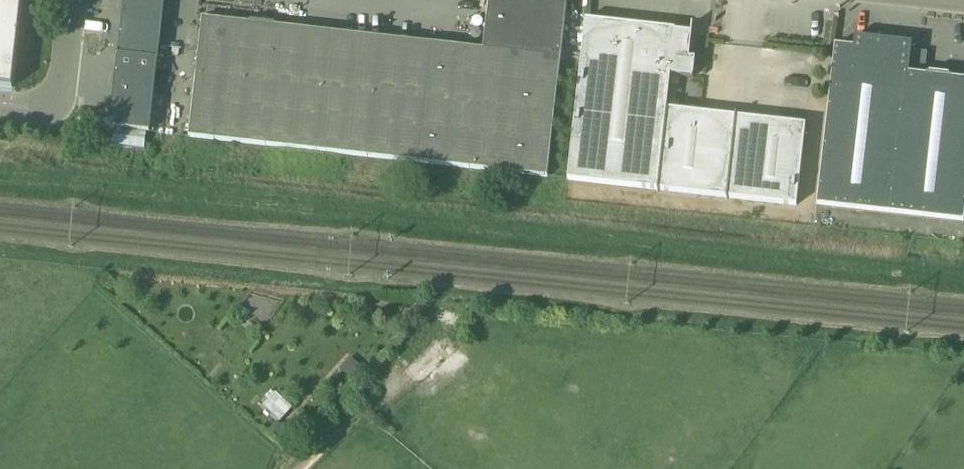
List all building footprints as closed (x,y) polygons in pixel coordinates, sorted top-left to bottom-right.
[(12,88),(22,0),(0,0),(0,87),(12,88)] [(157,60),(164,0),(124,0),(117,56),(157,60)] [(548,177),(561,58),(565,24),(567,4),(527,0),(489,0),(483,49),(410,41),(397,160),(548,177)] [(397,160),(410,41),(202,18),(192,109),(189,137),(397,160)] [(568,180),(678,192),(687,111),(667,109),(668,107),(667,107),(670,75),(693,77),(695,59),(689,58),(691,40),(691,33),(619,25),(619,20),(606,19),(605,24),(586,21),(587,20),(585,20),(568,180)] [(835,45),(817,206),(963,222),(963,79),(952,78),(952,77),(948,78),(929,76),(926,75),(909,73),(912,43),(854,37),(853,47),(835,45)] [(157,60),(117,56),(109,127),(149,132),(152,103),(157,60)] [(735,117),(687,111),(678,192),(797,205),(805,125),(736,117),(736,115),(735,115),(735,117)] [(439,304),(435,314),(444,318),(449,308),(439,304)] [(413,360),(421,371),(454,347),(446,336),(413,360)] [(351,355),(338,370),(352,381),(365,367),(351,355)]
